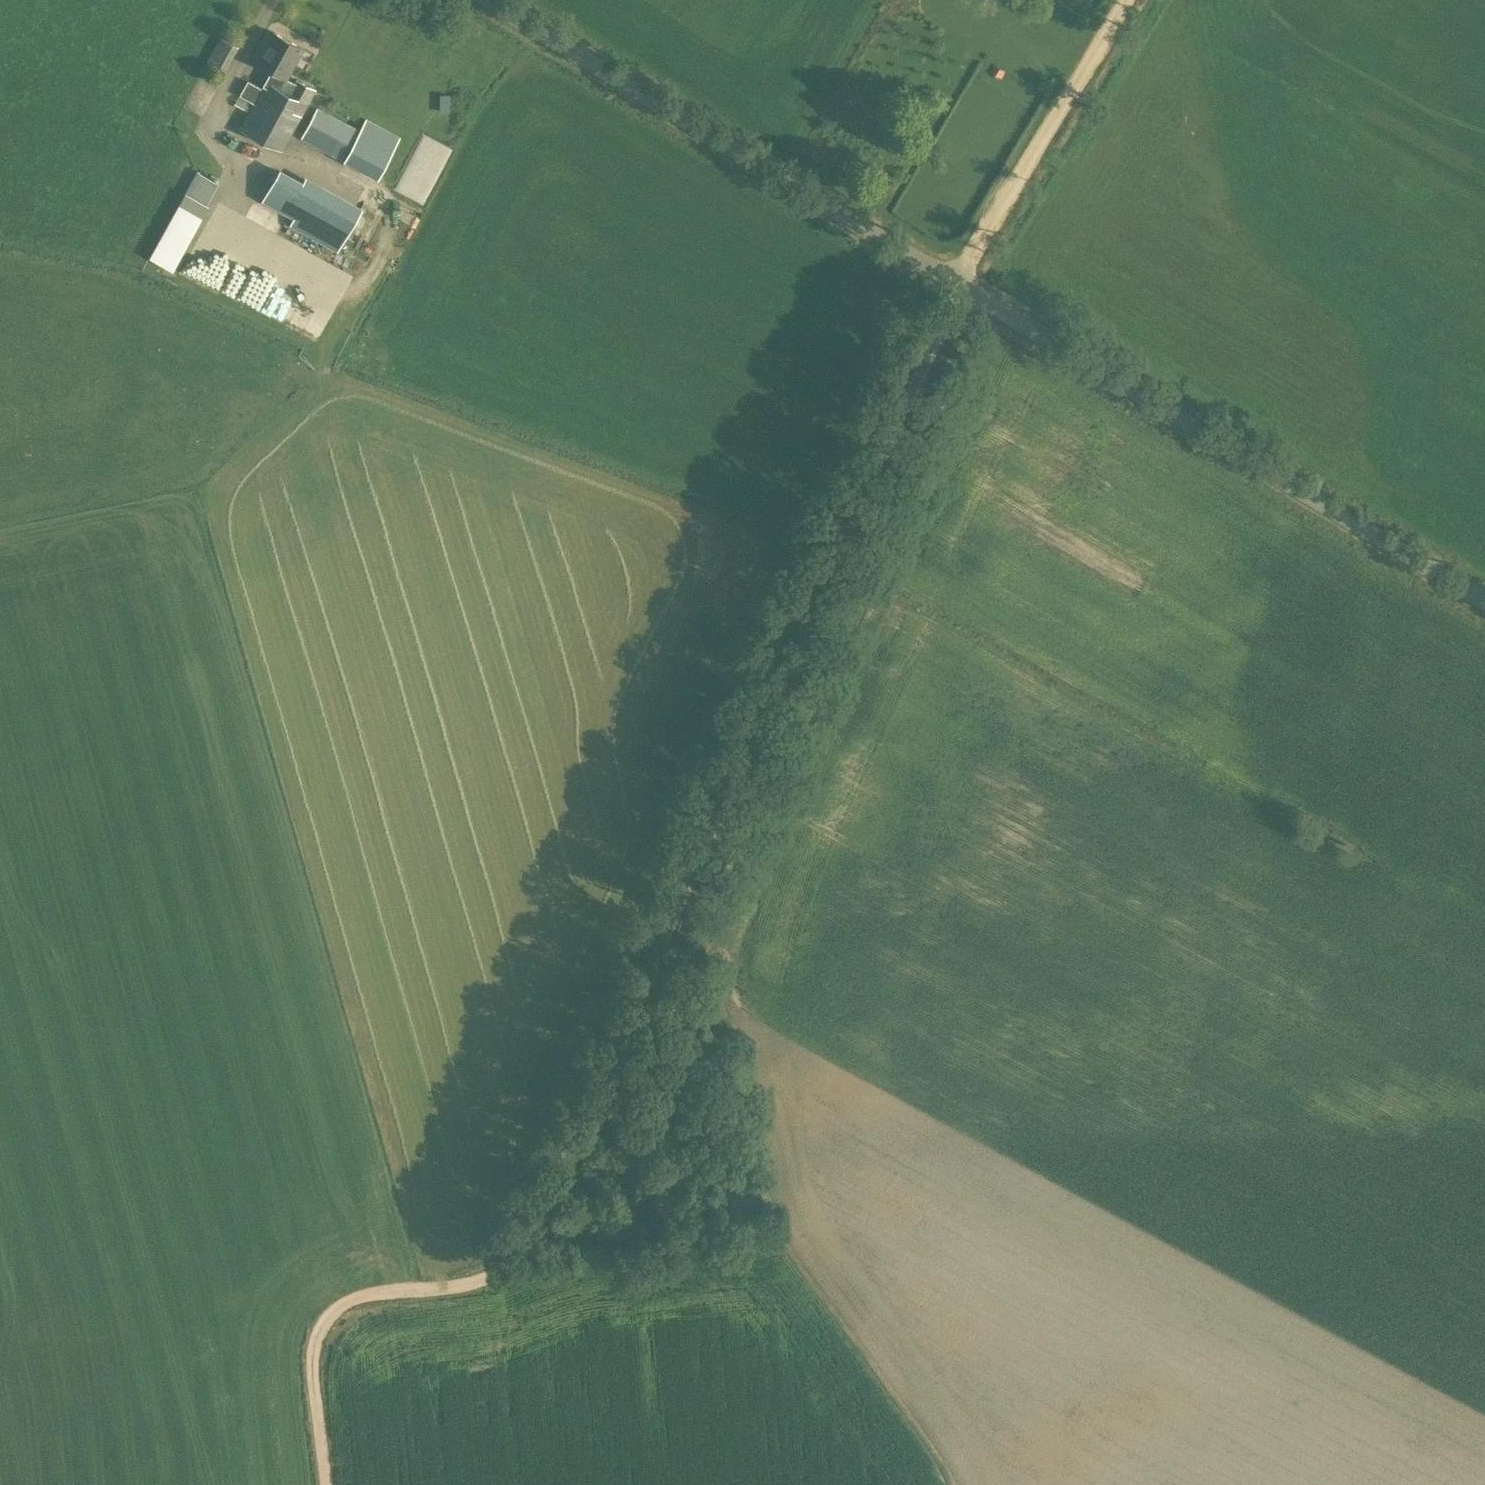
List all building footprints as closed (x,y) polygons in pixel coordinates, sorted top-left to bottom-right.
[(294,82),(286,79),(302,48),(272,32),(256,62),(270,70),(261,87),(247,80),(240,94),(253,102),(244,118),(239,127),(282,150),(315,89),(295,78),(294,82)] [(317,107),(301,137),(344,161),(361,131),(317,107)] [(175,269),(219,179),(195,168),(151,258),(175,269)] [(286,212),(303,182),(279,169),(265,197),(263,200),(286,212)] [(937,391),(934,398),(940,400),(943,393),(937,391)]
